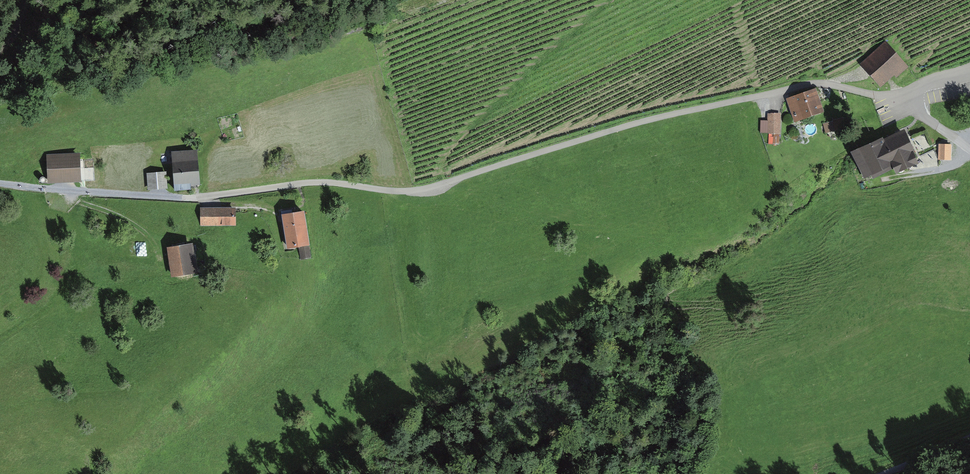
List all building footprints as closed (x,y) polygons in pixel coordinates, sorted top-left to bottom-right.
[(908,66),(888,45),(867,64),(887,85),(908,66)] [(827,116),(819,90),(790,99),(797,125),(827,116)] [(783,141),(781,111),(769,112),(769,119),(761,119),(762,132),(769,132),(770,142),(783,141)] [(917,165),(904,135),(854,156),(864,180),(894,167),(897,174),(917,165)] [(950,147),(940,147),(940,159),(950,159),(950,147)] [(197,150),(172,152),(175,191),(191,189),(190,186),(200,185),(197,150)] [(80,153),(47,155),(48,183),(82,182),(80,153)] [(166,171),(147,173),(148,190),(168,189),(166,171)] [(236,207),(200,208),(200,226),(236,226),(236,207)] [(304,211),(281,214),(287,249),(299,247),(300,259),(311,257),(309,245),(310,245),(304,211)] [(193,243),(167,247),(171,277),(198,273),(193,243)]
